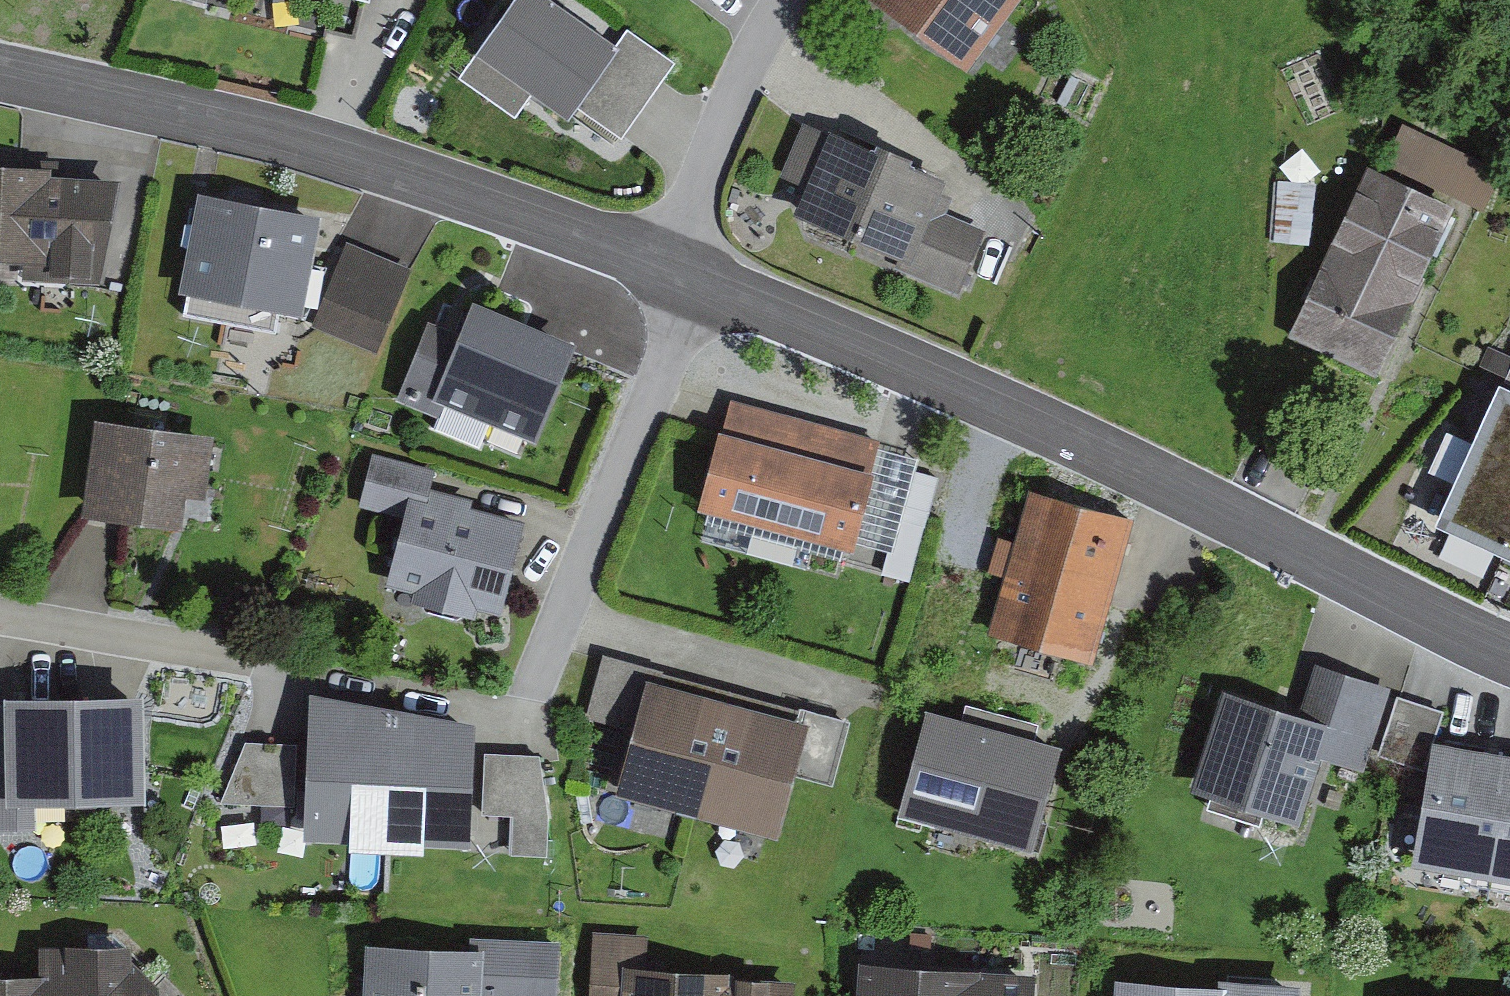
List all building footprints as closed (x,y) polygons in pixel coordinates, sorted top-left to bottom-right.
[(566,0),(505,0),(473,44),(477,47),(458,73),(513,112),(533,85),(569,110),(576,100),(620,39),(566,0)] [(968,66),(1016,0),(877,0),(968,66)] [(620,39),(576,100),(622,133),(645,101),(676,58),(630,25),(620,39)] [(827,127),(803,118),(780,172),(803,182),(794,208),(899,252),(894,264),(958,290),(985,226),(946,209),(952,193),(940,187),(947,173),(911,153),(914,149),(876,131),(875,136),(828,123),(827,127)] [(1403,120),(1383,160),(1484,208),(1503,167),(1403,120)] [(0,158),(0,254),(22,255),(22,277),(100,278),(122,172),(51,168),(52,160),(0,158)] [(1367,161),(1287,333),(1377,375),(1457,202),(1367,161)] [(321,208),(198,185),(179,286),(186,288),(182,312),(277,329),(281,308),(302,311),(321,208)] [(413,265),(347,237),(309,324),(375,352),(413,265)] [(537,436),(579,335),(471,290),(456,327),(428,315),(395,395),(438,413),(434,425),(481,445),(492,418),(537,436)] [(1500,374),(1434,518),(1509,552),(1509,379),(1500,374)] [(882,435),(729,394),(715,443),(699,502),(852,544),(882,435)] [(215,429),(95,413),(82,509),(92,510),(111,513),(133,516),(182,522),(186,490),(206,493),(215,429)] [(403,513),(386,580),(413,587),(411,595),(474,612),(477,603),(500,610),(525,516),(472,502),(475,494),(431,482),(435,467),(372,450),(359,502),(403,513)] [(1092,657),(1134,514),(1030,484),(1014,537),(998,532),(987,568),(1004,573),(988,626),(1092,657)] [(801,704),(800,707),(664,670),(665,666),(602,649),(585,714),(631,727),(615,787),(775,830),(792,769),(831,780),(849,717),(801,704)] [(1223,683),(1188,787),(1301,824),(1324,755),(1363,768),(1390,686),(1355,674),(1316,661),(1301,709),(1223,683)] [(478,714),(308,684),(303,832),(470,839),(478,714)] [(0,702),(0,826),(36,825),(36,797),(145,795),(142,687),(3,690),(4,702),(0,702)] [(1432,733),(1435,734),(1444,708),(1421,699),(1397,691),(1377,753),(1423,768),(1430,750),(1432,733)] [(927,704),(899,809),(1034,843),(1061,738),(1037,732),(1040,720),(966,701),(963,713),(927,704)] [(1432,733),(1430,750),(1426,768),(1411,858),(1509,876),(1509,747),(1435,734),(1432,733)] [(298,740),(245,738),(220,801),(296,803),(298,740)] [(539,752),(484,749),(482,812),(510,813),(509,850),(547,852),(548,813),(539,752)] [(795,976),(730,973),(731,965),(647,960),(649,932),(593,929),(589,995),(794,995),(795,976)] [(560,937),(470,933),(469,941),(363,937),(361,995),(557,995),(560,937)] [(158,976),(132,951),(132,938),(36,940),(37,966),(0,967),(0,995),(158,995),(158,976)] [(859,956),(856,995),(1033,995),(1035,968),(859,956)] [(1114,973),(1113,995),(1299,995),(1300,978),(1219,972),(1219,978),(1114,973)]
